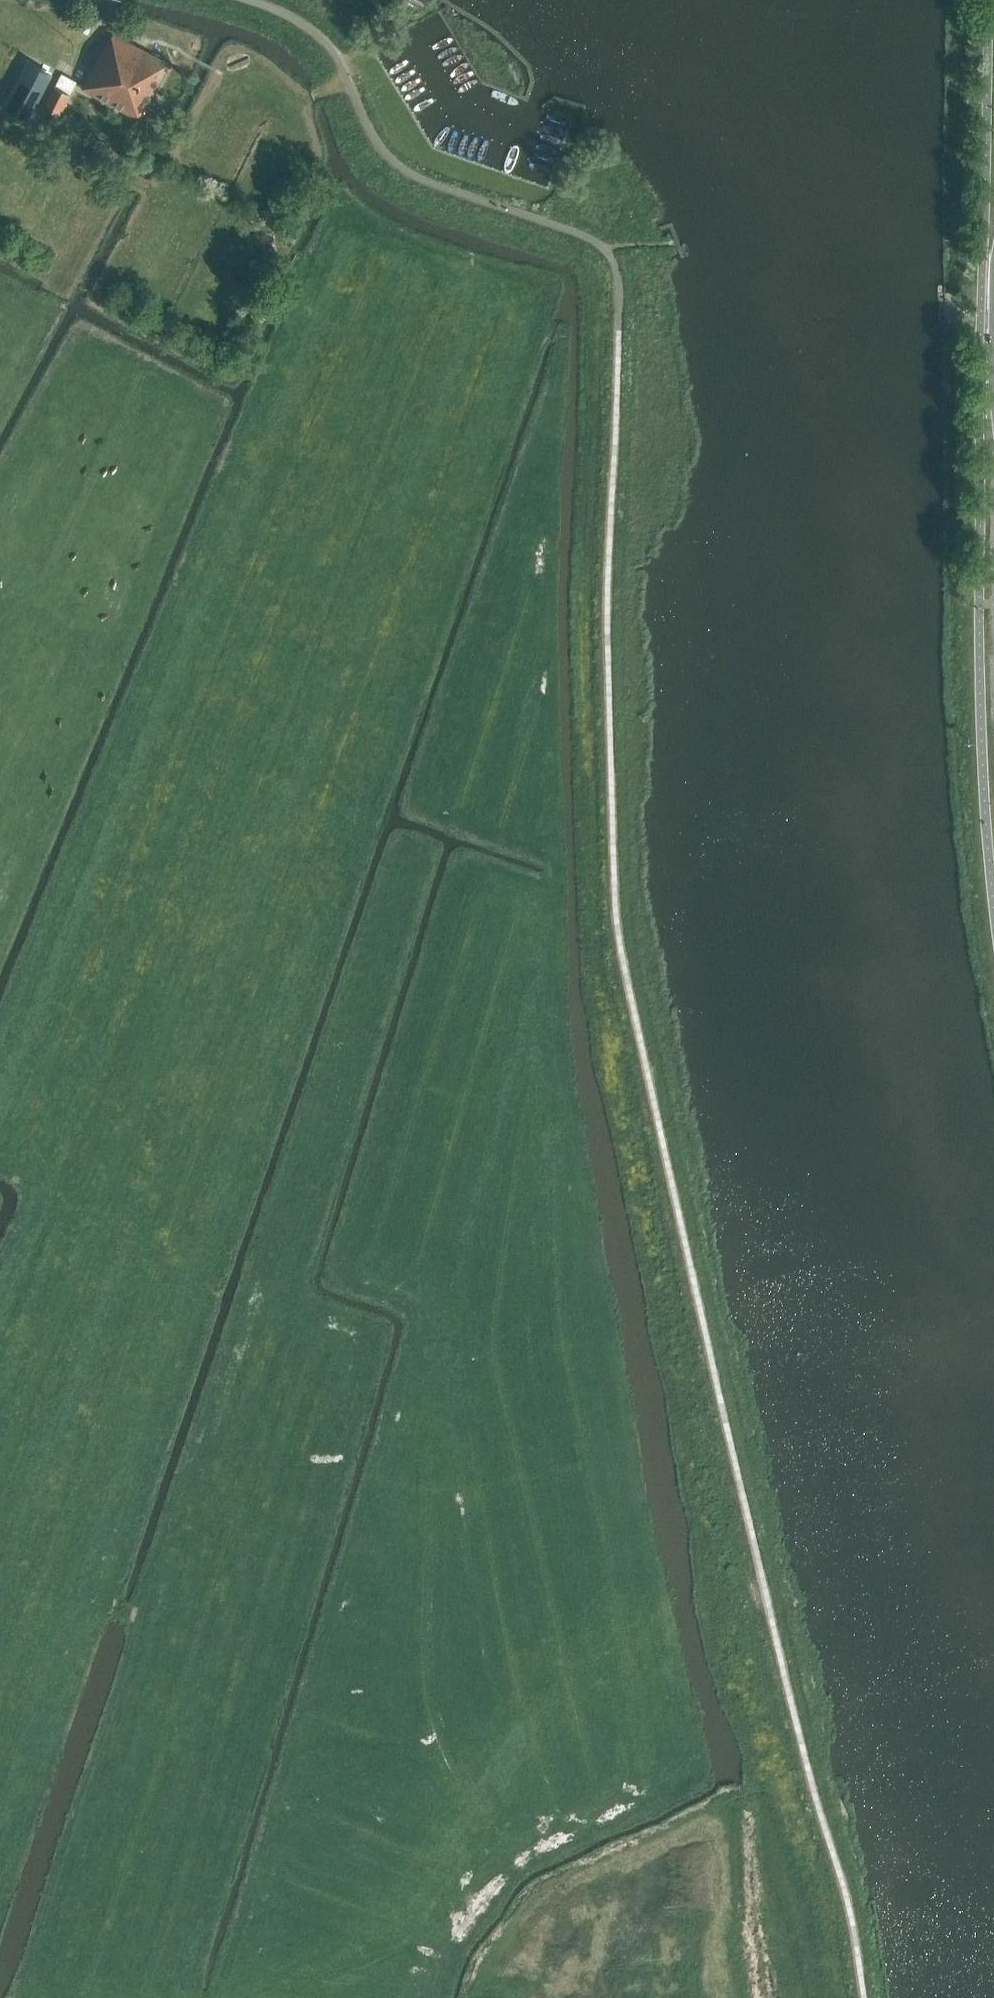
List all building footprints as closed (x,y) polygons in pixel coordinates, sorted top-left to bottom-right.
[(144,107),(149,110),(154,102),(148,99),(168,63),(113,33),(105,48),(103,47),(83,86),(139,116),(144,107)] [(27,59),(7,101),(33,114),(54,73),(27,59)] [(45,111),(59,117),(71,92),(57,87),(45,111)]
